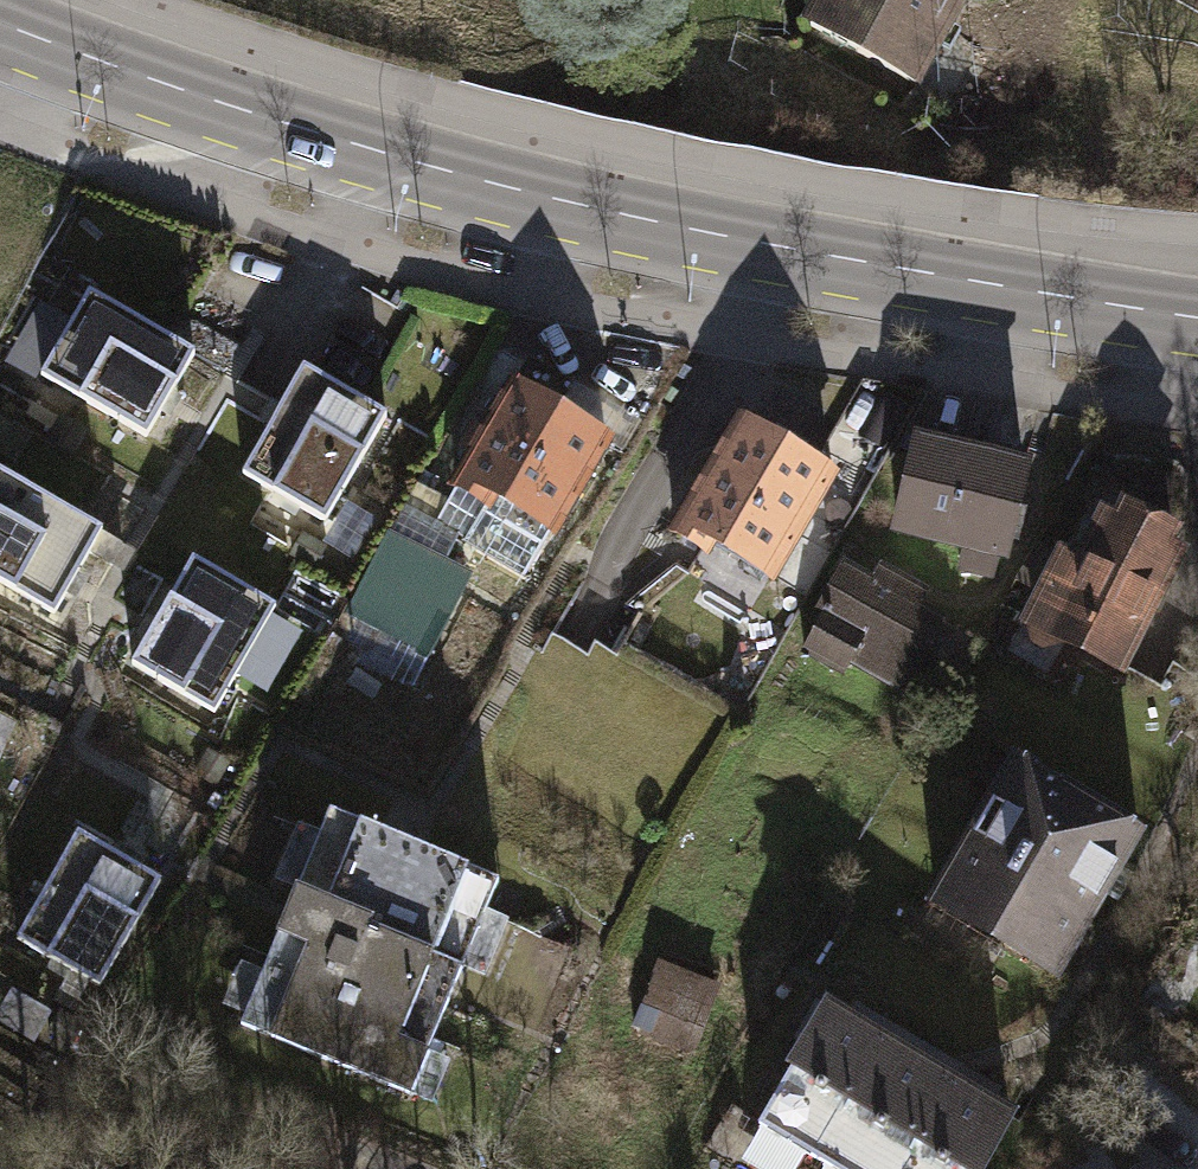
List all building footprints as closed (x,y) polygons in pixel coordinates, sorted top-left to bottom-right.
[(962,0),(819,0),(806,22),(915,83),(962,0)] [(43,378),(145,436),(192,354),(89,296),(43,378)] [(521,574),(602,436),(553,408),(566,386),(525,362),(431,521),(521,574)] [(240,473),(323,521),(384,415),(301,367),(240,473)] [(708,536),(774,575),(833,477),(741,422),(675,533),(701,548),(708,536)] [(995,548),(1006,550),(1024,461),(914,439),(895,530),(968,544),(963,569),(990,574),(995,548)] [(55,616),(89,557),(108,568),(124,541),(0,472),(0,585),(55,616)] [(1029,620),(1120,664),(1174,554),(1100,518),(1077,564),(1061,556),(1029,620)] [(470,570),(386,527),(344,610),(428,653),(470,570)] [(132,665),(215,712),(274,608),(191,561),(132,665)] [(906,680),(938,699),(972,641),(914,607),(920,597),(876,572),(869,584),(839,567),(811,614),(820,620),(803,649),(845,673),(852,660),(901,689),(906,680)] [(935,899),(1041,962),(1071,913),(1086,922),(1140,832),(1028,765),(1005,804),(996,799),(935,899)] [(368,931),(458,967),(495,876),(325,808),(291,891),(372,923),(368,931)] [(99,987),(159,878),(73,831),(14,940),(99,987)] [(236,1030),(406,1098),(458,967),(368,931),(372,923),(291,891),(236,1030)] [(713,987),(657,966),(634,1026),(670,1040),(677,1021),(697,1028),(713,987)] [(756,1121),(821,1158),(889,1042),(824,1005),(756,1121)] [(840,1168),(896,1168),(950,1077),(889,1042),(821,1158),(840,1168)] [(950,1077),(896,1168),(977,1168),(1010,1113),(950,1077)]
